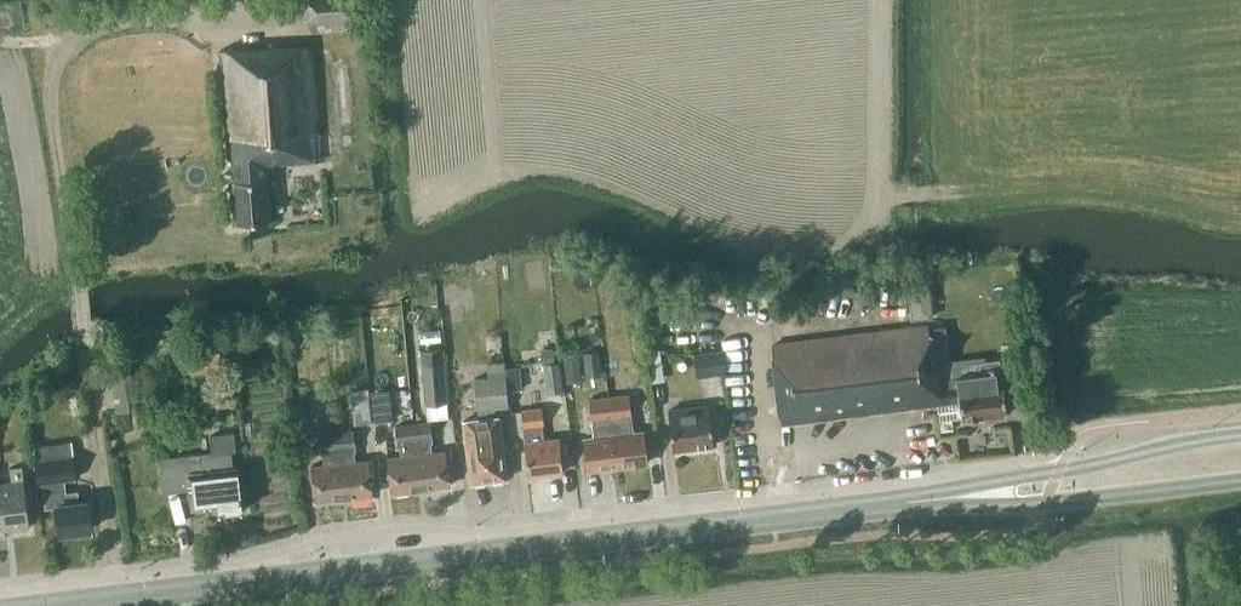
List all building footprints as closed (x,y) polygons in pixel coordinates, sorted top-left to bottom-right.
[(306,23),(355,20),(354,0),(305,0),(306,23)] [(226,157),(230,157),(234,224),(271,222),(267,165),(321,161),(313,46),(219,52),(226,157)] [(213,318),(190,320),(191,333),(215,330),(213,318)] [(999,367),(983,369),(983,374),(933,380),(926,326),(773,346),(783,425),(936,406),(939,432),(952,430),(951,419),(960,418),(960,421),(983,418),(983,422),(998,420),(998,418),(1005,417),(999,367)] [(107,344),(116,407),(141,403),(137,377),(130,379),(125,342),(107,344)] [(541,349),(542,364),(555,362),(553,348),(541,349)] [(446,403),(441,350),(419,352),(424,405),(446,403)] [(583,352),(586,377),(602,375),(599,350),(583,352)] [(456,366),(455,351),(446,352),(447,366),(456,366)] [(696,376),(723,373),(721,352),(693,356),(696,376)] [(563,357),(565,371),(580,369),(578,355),(563,357)] [(563,392),(559,362),(555,362),(542,364),(546,394),(563,392)] [(519,366),(506,367),(508,390),(521,388),(519,366)] [(505,376),(487,378),(474,379),(478,415),(496,413),(495,408),(509,407),(505,376)] [(372,423),(369,388),(349,390),(352,425),(372,423)] [(391,421),(388,395),(372,396),(375,423),(391,421)] [(617,466),(647,463),(643,434),(632,435),(627,396),(609,398),(617,466)] [(586,470),(617,466),(609,398),(587,400),(591,439),(583,440),(586,470)] [(309,405),(294,407),(295,418),(310,417),(309,405)] [(673,450),(713,445),(708,407),(668,412),(673,450)] [(528,477),(561,472),(557,439),(541,441),(539,426),(541,425),(539,409),(520,412),(528,477)] [(469,484),(505,478),(496,418),(460,423),(469,484)] [(419,490),(447,487),(443,452),(430,453),(429,443),(430,443),(428,423),(412,425),(419,490)] [(391,493),(419,490),(412,425),(394,427),(396,447),(399,446),(400,456),(387,458),(391,493)] [(343,499),(371,496),(367,460),(354,462),(353,452),(355,452),(353,431),(335,433),(343,499)] [(209,436),(211,452),(159,458),(163,493),(189,490),(191,508),(218,505),(219,513),(242,510),(236,467),(231,467),(229,450),(234,450),(232,433),(209,436)] [(314,502),(343,499),(335,433),(317,435),(319,456),(322,455),(323,464),(310,466),(314,502)] [(74,451),(73,442),(58,444),(59,453),(74,451)] [(26,450),(16,451),(17,461),(27,460),(26,450)] [(58,532),(91,528),(88,502),(79,503),(78,491),(67,493),(65,480),(77,479),(74,457),(36,462),(38,483),(43,482),(46,508),(55,507),(58,532)] [(29,527),(23,481),(21,466),(9,468),(11,482),(0,484),(0,502),(3,530),(29,527)]
